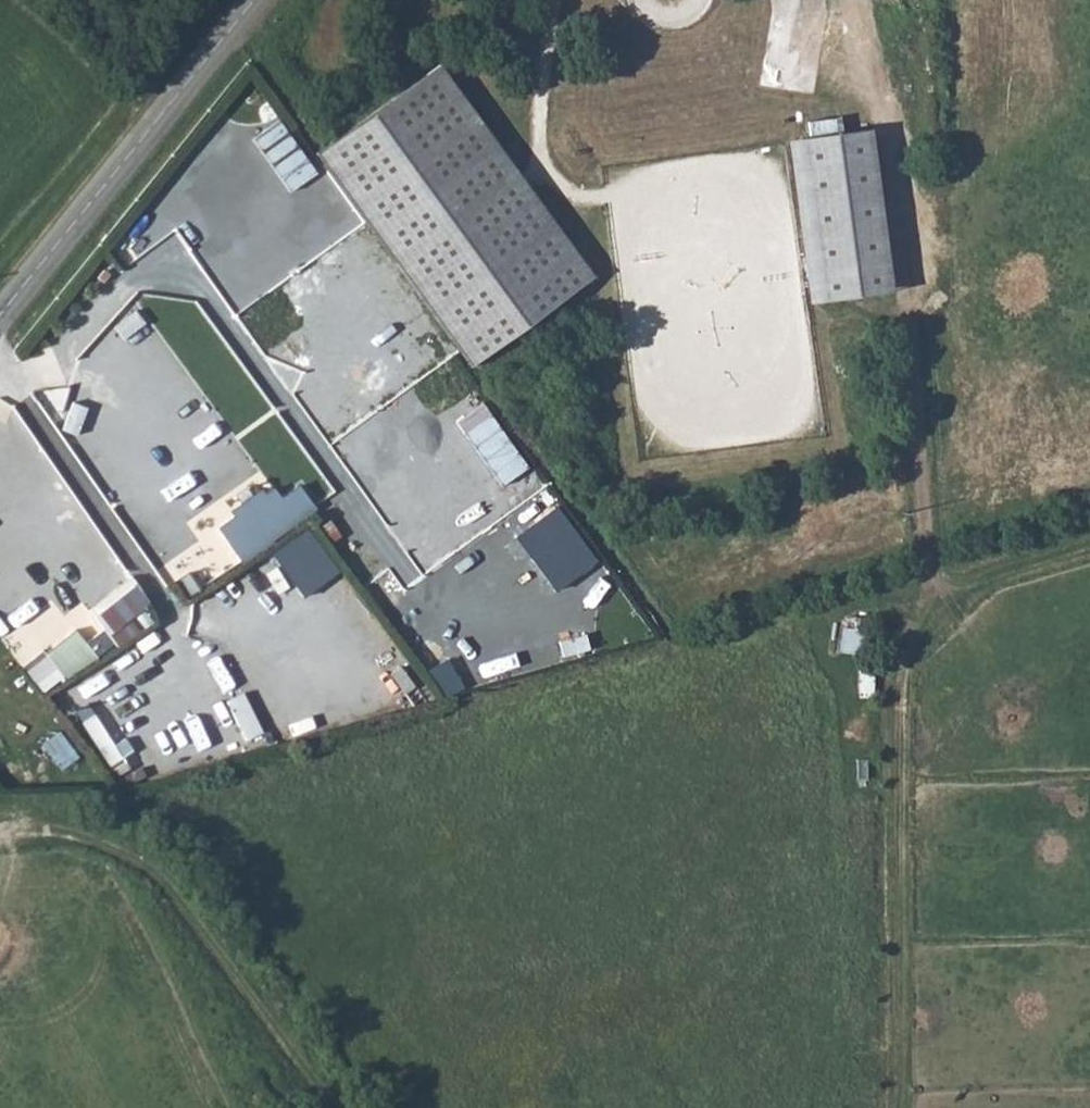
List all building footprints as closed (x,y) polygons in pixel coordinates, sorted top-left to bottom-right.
[(589,277),(436,70),(325,152),(478,358),(589,277)] [(869,131),(802,139),(823,299),(889,293),(869,131)] [(354,338),(326,358),(346,386),(374,366),(354,338)] [(272,485),(220,526),(246,559),(315,504),(298,483),(282,496),(272,485)] [(157,616),(130,578),(90,605),(117,644),(157,616)] [(846,614),(844,648),(873,650),(876,616),(846,614)] [(45,690),(94,653),(76,628),(26,665),(45,690)] [(82,721),(112,761),(123,753),(94,712),(82,721)]
